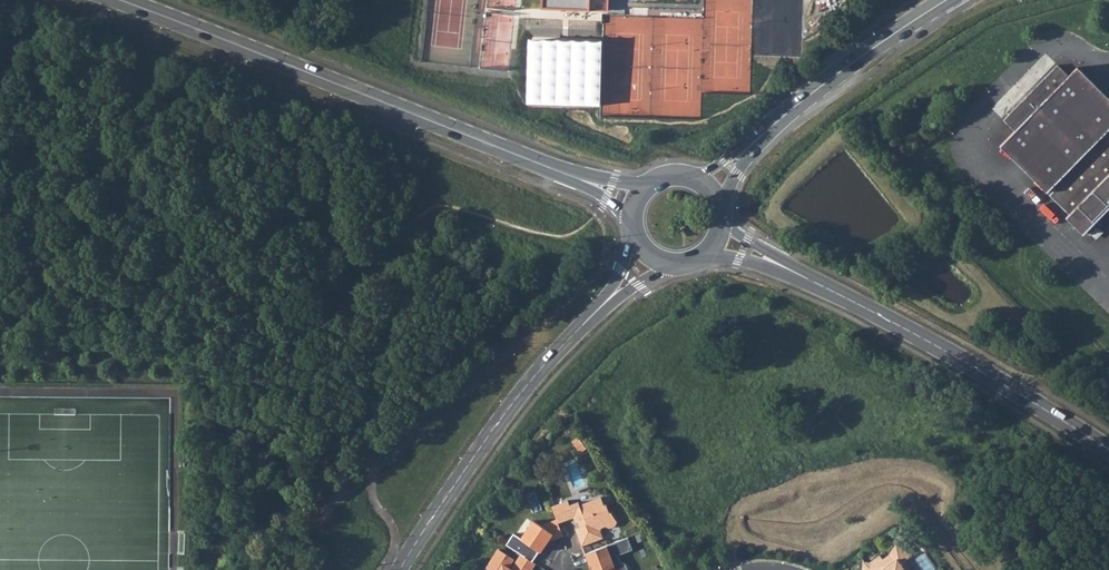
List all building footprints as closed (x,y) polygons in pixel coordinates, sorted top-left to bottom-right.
[(1003,120),(1015,130),(1003,142),(1051,188),(1053,186),(1055,189),(1050,195),(1090,234),(1097,227),(1093,223),(1108,207),(1108,101),(1075,68),(1068,75),(1057,65),(1003,120)] [(1075,68),(1108,101),(1108,97),(1077,66),(1075,68)] [(1003,142),(1000,145),(1047,192),(1051,188),(1003,142)] [(568,500),(552,506),(557,519),(558,522),(573,516),(575,521),(580,520),(583,526),(575,528),(582,545),(604,537),(601,531),(603,526),(607,525),(612,528),(616,526),(618,522),(611,512),(610,513),(606,504),(604,505),(601,497),(580,505),(579,502),(570,505),(568,500)] [(558,522),(557,519),(541,525),(531,520),(520,539),(539,551),(549,535),(554,538),(563,535),(558,522)] [(604,545),(614,569),(626,569),(624,564),(619,563),(616,555),(631,549),(626,537),(604,545)] [(899,561),(906,551),(895,543),(888,554),(882,558),(879,554),(869,561),(863,560),(861,569),(905,569),(899,561)] [(583,553),(589,569),(591,569),(614,569),(608,557),(604,545),(583,553)] [(536,563),(522,554),(512,569),(508,567),(514,559),(499,549),(489,565),(490,569),(491,569),(531,569),(536,563)] [(905,562),(911,554),(906,551),(899,561),(905,569),(911,569),(905,562)]
